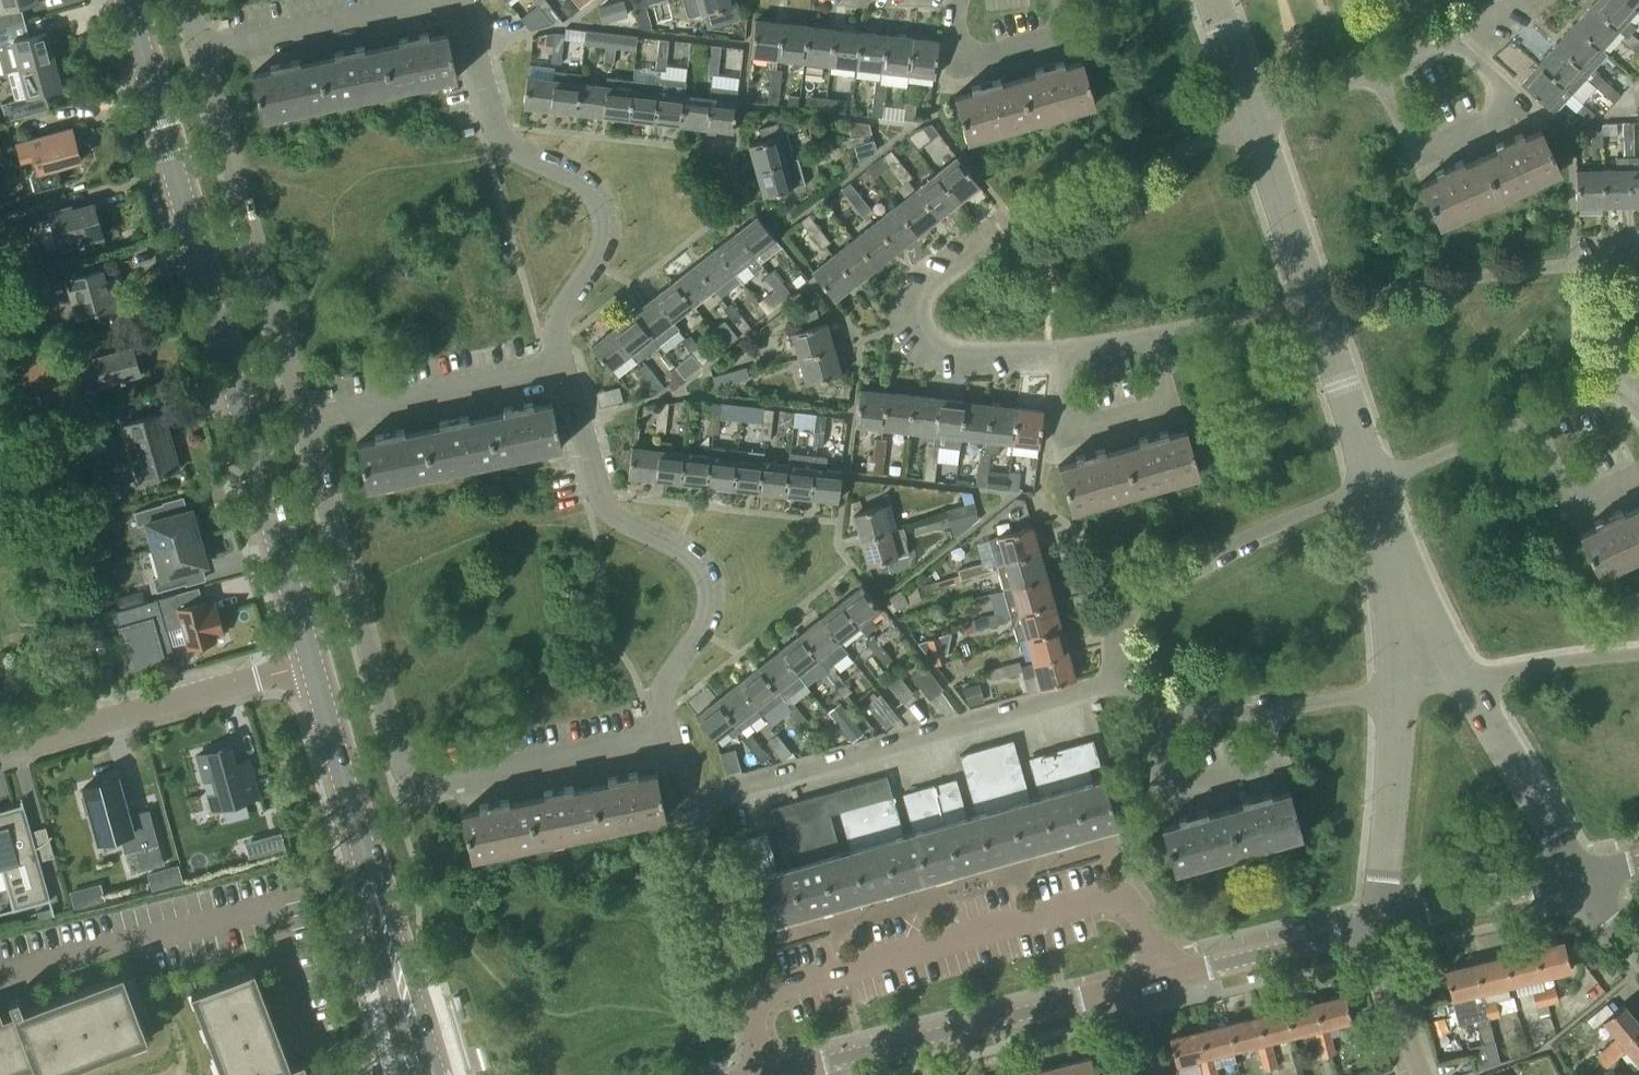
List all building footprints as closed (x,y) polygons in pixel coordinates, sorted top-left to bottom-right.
[(13,25),(9,10),(38,2),(38,0),(0,0),(0,28),(13,25)] [(551,7),(545,0),(533,0),(533,1),(537,6),(541,11),(545,7),(547,11),(551,7)] [(579,9),(572,0),(569,0),(566,3),(565,11),(569,17),(579,9)] [(647,0),(633,0),(631,0),(634,11),(653,6),(651,1),(648,2),(647,0)] [(689,18),(736,5),(735,0),(684,0),(689,18)] [(1624,0),(1596,0),(1590,6),(1618,31),(1636,11),(1624,0)] [(1636,11),(1638,7),(1638,0),(1624,0),(1636,11)] [(599,8),(602,22),(627,16),(624,2),(599,8)] [(541,11),(537,6),(520,18),(530,31),(552,25),(559,18),(551,7),(547,11),(545,7),(541,11)] [(1618,31),(1590,6),(1573,26),(1601,50),(1618,31)] [(778,59),(782,23),(755,20),(751,56),(778,59)] [(782,23),(778,59),(804,62),(808,26),(782,23)] [(13,25),(0,28),(0,46),(4,45),(9,60),(17,57),(20,70),(55,61),(47,32),(17,40),(13,25)] [(808,26),(804,62),(830,65),(834,29),(808,26)] [(1573,26),(1555,45),(1583,70),(1589,75),(1606,55),(1601,50),(1573,26)] [(834,29),(830,65),(856,68),(860,32),(834,29)] [(408,42),(382,47),(391,91),(455,77),(455,78),(457,78),(447,32),(445,33),(446,34),(420,39),(419,34),(418,34),(419,37),(414,38),(409,39),(408,36),(407,36),(408,42)] [(860,32),(856,68),(882,71),(886,35),(860,32)] [(544,46),(552,47),(554,34),(549,33),(546,34),(544,46)] [(554,33),(552,49),(557,49),(557,53),(562,53),(564,34),(554,33)] [(606,33),(605,48),(610,49),(609,52),(615,53),(617,34),(606,33)] [(1638,46),(1638,41),(1630,33),(1623,42),(1637,54),(1638,52),(1638,49),(1638,48),(1638,46)] [(912,38),(886,35),(882,71),(908,74),(912,38)] [(912,38),(908,74),(935,77),(939,41),(912,38)] [(659,39),(657,55),(663,55),(662,58),(667,59),(669,41),(659,39)] [(710,45),(709,61),(714,61),(714,63),(719,64),(721,46),(710,45)] [(1583,70),(1555,45),(1537,65),(1572,94),(1589,75),(1583,70)] [(344,55),(318,61),(327,104),(391,91),(382,47),(356,53),(355,47),(354,47),(354,50),(350,51),(345,52),(344,50),(343,50),(344,55)] [(610,49),(605,48),(603,64),(613,64),(615,53),(609,52),(610,49)] [(557,49),(552,49),(550,63),(560,64),(562,53),(557,53),(557,49)] [(663,55),(657,55),(656,70),(666,71),(667,59),(662,58),(663,55)] [(1018,79),(1031,122),(1093,104),(1093,105),(1095,104),(1082,60),(1081,60),(1081,61),(1056,68),(1055,63),(1053,63),(1054,66),(1044,69),(1043,66),(1042,66),(1044,72),(1018,79)] [(55,61),(20,70),(24,83),(16,85),(20,99),(2,104),(7,122),(38,113),(33,97),(63,89),(55,61)] [(327,104),(318,61),(292,66),(291,61),(290,61),(290,64),(281,66),(280,63),(279,63),(280,69),(255,74),(254,73),(253,74),(262,119),(264,119),(264,118),(327,104)] [(714,61),(709,61),(707,76),(717,77),(719,64),(714,63),(714,61)] [(1572,94),(1537,65),(1520,84),(1554,114),(1564,102),(1586,122),(1594,114),(1581,102),(1572,94)] [(774,87),(779,87),(781,71),(770,70),(768,90),(773,91),(774,87)] [(554,80),(550,110),(576,113),(581,74),(555,71),(554,80)] [(1602,86),(1606,82),(1595,72),(1587,81),(1602,93),(1605,89),(1602,86)] [(581,74),(576,113),(602,117),(606,86),(580,83),(582,74),(581,74)] [(550,110),(554,80),(527,77),(523,107),(550,110)] [(660,79),(659,83),(654,123),(680,126),(684,96),(686,82),(660,79)] [(1031,122),(1018,79),(993,86),(992,81),(990,81),(991,84),(981,87),(981,84),(979,84),(981,89),(956,96),(954,96),(967,141),(968,140),(968,139),(1031,122)] [(633,80),(632,89),(628,120),(654,123),(659,83),(633,80)] [(875,82),(872,102),(878,103),(878,99),(884,99),(886,83),(875,82)] [(1605,89),(1602,93),(1613,103),(1620,95),(1606,82),(1602,86),(1605,89)] [(606,86),(602,117),(628,120),(632,89),(606,86)] [(773,91),(768,90),(766,104),(777,106),(779,87),(774,87),(773,91)] [(711,88),(710,99),(706,129),(733,132),(738,91),(711,88)] [(684,96),(680,126),(706,129),(710,99),(684,96)] [(825,111),(827,99),(808,96),(806,109),(825,111)] [(846,101),(827,99),(825,111),(844,113),(846,101)] [(878,103),(872,102),(871,117),(881,118),(884,99),(878,99),(878,103)] [(902,121),(913,121),(915,104),(904,103),(902,121)] [(756,171),(784,163),(793,160),(783,125),(777,127),(776,124),(759,128),(762,141),(749,145),(756,171)] [(1628,136),(1633,136),(1633,124),(1622,124),(1622,139),(1628,139),(1628,136)] [(923,126),(915,130),(906,137),(917,151),(933,137),(923,126)] [(1480,157),(1499,198),(1558,171),(1558,172),(1560,171),(1541,129),(1539,130),(1539,131),(1516,141),(1514,136),(1513,136),(1514,139),(1505,143),(1503,141),(1502,141),(1505,146),(1480,157)] [(1590,131),(1590,148),(1601,148),(1601,131),(1590,131)] [(22,162),(36,158),(39,169),(35,170),(32,176),(36,190),(35,190),(36,192),(62,184),(62,183),(61,183),(57,167),(81,160),(74,132),(50,138),(49,134),(17,143),(22,162)] [(871,133),(857,136),(858,142),(856,142),(857,147),(874,143),(871,133)] [(858,142),(857,136),(840,141),(843,151),(857,147),(856,142),(858,142)] [(1638,206),(1638,157),(1634,157),(1633,136),(1628,136),(1628,139),(1622,139),(1622,157),(1628,157),(1629,206),(1638,206)] [(872,143),(857,147),(861,163),(876,151),(874,143),(872,143)] [(896,167),(901,163),(890,150),(882,157),(894,173),(898,169),(896,167)] [(956,157),(935,174),(958,202),(979,185),(956,157)] [(1499,198),(1480,157),(1457,168),(1454,163),(1453,163),(1454,166),(1445,170),(1444,168),(1442,168),(1445,173),(1421,184),(1421,183),(1419,184),(1439,226),(1440,225),(1440,224),(1499,198)] [(1628,157),(1622,157),(1615,157),(1615,170),(1602,170),(1602,207),(1629,206),(1628,157)] [(792,189),(784,163),(756,171),(764,197),(792,189)] [(919,187),(901,163),(896,167),(898,169),(894,173),(910,194),(915,190),(919,187)] [(17,188),(29,185),(25,169),(12,172),(17,188)] [(1602,207),(1602,170),(1576,171),(1576,207),(1602,207)] [(935,174),(919,187),(915,190),(937,218),(958,202),(935,174)] [(855,199),(860,195),(849,183),(840,190),(853,205),(857,202),(855,199)] [(915,190),(910,194),(894,206),(917,234),(937,218),(915,190)] [(857,202),(853,205),(862,217),(871,210),(860,195),(855,199),(857,202)] [(49,212),(50,214),(59,249),(103,237),(93,203),(72,209),(71,205),(49,212)] [(894,206),(874,222),(896,251),(917,234),(894,206)] [(814,231),(819,228),(808,215),(800,222),(812,238),(816,234),(814,231)] [(736,233),(760,264),(781,247),(757,216),(736,233)] [(896,251),(874,222),(853,239),(876,267),(896,251)] [(816,234),(812,238),(821,249),(830,242),(819,228),(814,231),(816,234)] [(760,264),(736,233),(715,249),(735,274),(743,285),(764,268),(760,264)] [(853,239),(833,255),(856,283),(876,267),(853,239)] [(715,249),(695,265),(714,290),(735,274),(715,249)] [(856,283),(833,255),(812,271),(835,300),(856,283)] [(59,302),(72,299),(78,318),(120,306),(113,279),(106,281),(103,265),(65,275),(67,280),(54,284),(59,302)] [(714,290),(695,265),(674,282),(694,307),(714,290)] [(776,284),(780,281),(772,271),(764,277),(775,291),(779,288),(776,284)] [(806,283),(800,275),(791,282),(797,289),(806,283)] [(792,295),(780,281),(776,284),(779,288),(775,291),(783,302),(792,295)] [(694,307),(674,282),(653,298),(673,323),(694,307)] [(673,323),(653,298),(633,314),(652,339),(673,323)] [(735,317),(739,314),(731,303),(723,309),(734,323),(737,320),(735,317)] [(633,314),(612,330),(632,355),(652,339),(633,314)] [(737,320),(734,323),(742,334),(750,327),(739,314),(735,317),(737,320)] [(800,358),(834,348),(826,323),(792,331),(800,358)] [(632,355),(612,330),(591,347),(610,372),(632,355)] [(694,349),(698,346),(689,335),(681,342),(692,355),(696,352),(694,349)] [(709,359),(698,346),(694,349),(696,352),(692,355),(701,366),(709,359)] [(140,375),(132,347),(95,357),(103,385),(140,375)] [(841,374),(834,348),(800,358),(807,383),(841,374)] [(56,371),(51,354),(21,362),(26,379),(56,371)] [(649,376),(653,373),(645,363),(637,370),(647,383),(651,380),(649,376)] [(745,367),(726,373),(728,378),(731,377),(733,382),(749,378),(745,367)] [(665,386),(666,387),(671,393),(684,383),(684,382),(673,369),(663,377),(668,383),(665,386)] [(651,380),(647,383),(656,394),(664,387),(653,373),(649,376),(651,380)] [(728,378),(726,373),(712,377),(715,388),(733,382),(731,377),(728,378)] [(592,397),(617,394),(615,381),(591,384),(592,397)] [(849,390),(842,389),(841,398),(848,399),(849,390)] [(883,429),(887,392),(860,389),(855,425),(883,429)] [(913,396),(887,392),(883,429),(909,432),(913,396)] [(939,399),(913,396),(909,432),(935,435),(939,399)] [(939,399),(935,435),(933,446),(939,447),(959,449),(961,438),(965,402),(939,399)] [(513,411),(487,417),(496,460),(559,447),(560,448),(561,447),(552,402),(550,403),(550,404),(525,409),(524,403),(523,403),(524,406),(518,407),(513,409),(512,406),(511,406),(513,411)] [(662,421),(667,421),(667,412),(674,413),(674,412),(686,414),(688,402),(668,404),(658,403),(657,418),(662,418),(662,421)] [(965,402),(961,438),(987,441),(991,405),(965,402)] [(714,422),(719,423),(721,404),(711,403),(709,419),(714,420),(714,422)] [(1017,408),(991,405),(987,441),(1013,444),(1017,408)] [(1017,408),(1013,444),(1039,447),(1043,411),(1017,408)] [(766,428),(771,429),(773,410),(763,409),(761,425),(766,426),(766,428)] [(140,481),(178,470),(162,414),(124,425),(140,481)] [(818,434),(823,434),(826,416),(815,415),(813,431),(819,432),(818,434)] [(448,425),(423,430),(432,474),(496,460),(487,417),(461,422),(460,416),(458,417),(459,420),(454,421),(449,422),(449,419),(447,419),(448,425)] [(662,418),(657,418),(655,432),(666,433),(667,421),(662,421),(662,418)] [(714,420),(709,419),(708,433),(717,434),(719,423),(714,422),(714,420)] [(766,426),(761,425),(760,439),(770,440),(771,429),(766,428),(766,426)] [(1123,448),(1135,491),(1197,473),(1197,474),(1199,474),(1186,429),(1184,430),(1185,431),(1160,438),(1159,432),(1157,433),(1158,436),(1148,438),(1147,435),(1146,436),(1148,441),(1123,448)] [(432,474),(423,430),(397,436),(396,430),(394,430),(395,433),(385,435),(384,432),(383,433),(384,438),(359,443),(359,442),(357,443),(367,488),(369,488),(368,487),(432,474)] [(819,432),(813,431),(812,446),(822,446),(823,434),(818,434),(819,432)] [(875,439),(873,459),(878,460),(878,457),(884,457),(886,441),(875,439)] [(659,441),(658,451),(655,480),(681,483),(684,454),(669,452),(670,443),(659,441)] [(939,447),(933,446),(927,445),(925,465),(931,466),(931,462),(937,463),(939,447)] [(711,447),(710,457),(707,486),(733,489),(736,460),(737,450),(711,447)] [(658,451),(632,448),(628,477),(655,480),(658,451)] [(1135,491),(1123,448),(1097,456),(1096,450),(1094,450),(1095,453),(1085,456),(1084,453),(1083,454),(1085,459),(1060,466),(1060,465),(1058,466),(1071,510),(1073,510),(1072,509),(1135,491)] [(765,453),(737,450),(736,460),(733,489),(759,492),(763,463),(765,453)] [(979,451),(977,470),(983,471),(983,468),(988,468),(990,453),(979,451)] [(684,454),(681,483),(707,486),(710,457),(684,454)] [(816,457),(815,468),(811,498),(838,501),(841,471),(827,470),(828,458),(816,457)] [(878,460),(873,459),(871,474),(882,475),(884,457),(878,457),(878,460)] [(931,466),(925,465),(923,480),(934,481),(937,463),(931,462),(931,466)] [(763,463),(759,492),(785,495),(789,466),(763,463)] [(815,468),(789,466),(785,495),(811,498),(815,468)] [(891,468),(890,476),(899,477),(900,469),(891,468)] [(983,471),(977,470),(975,486),(986,487),(988,468),(983,468),(983,471)] [(1020,474),(1010,473),(1008,490),(1018,491),(1020,474)] [(962,492),(964,504),(974,501),(973,494),(972,493),(962,492)] [(964,504),(960,506),(962,511),(958,512),(960,517),(977,512),(974,501),(964,504)] [(154,550),(199,537),(197,533),(201,532),(197,515),(193,516),(191,510),(167,517),(164,504),(134,512),(138,526),(147,524),(154,550)] [(861,540),(890,532),(882,506),(854,515),(861,540)] [(962,511),(960,506),(944,511),(947,521),(960,517),(958,512),(962,511)] [(1615,518),(1613,512),(1612,513),(1613,516),(1604,520),(1602,517),(1601,518),(1603,523),(1580,533),(1578,533),(1597,576),(1599,575),(1599,574),(1638,556),(1638,507),(1615,518)] [(1005,562),(1039,553),(1032,527),(988,539),(995,565),(1005,563),(1005,562)] [(890,532),(861,540),(868,566),(908,555),(904,542),(906,541),(903,529),(890,532)] [(199,537),(154,550),(161,576),(152,578),(156,592),(186,584),(183,572),(206,565),(205,559),(209,558),(204,541),(200,542),(199,537)] [(148,544),(129,548),(135,580),(154,577),(148,544)] [(1047,578),(1039,553),(1005,562),(1005,563),(1012,587),(1012,588),(1047,578)] [(977,570),(979,576),(994,571),(990,560),(972,565),(974,571),(977,570)] [(974,571),(972,565),(956,570),(960,581),(979,576),(977,570),(974,571)] [(1012,588),(1012,587),(1002,590),(1008,610),(1009,616),(1054,603),(1047,578),(1012,588)] [(862,586),(841,603),(866,635),(875,627),(869,620),(881,610),(862,586)] [(103,588),(89,592),(93,610),(108,606),(103,588)] [(888,601),(897,613),(908,605),(899,593),(888,601)] [(166,631),(159,608),(157,600),(115,612),(122,638),(129,636),(136,662),(153,657),(154,659),(172,654),(166,631)] [(177,602),(159,608),(166,631),(182,626),(189,649),(216,642),(214,636),(224,633),(216,604),(206,607),(204,601),(179,608),(177,602)] [(866,635),(841,603),(820,619),(839,643),(858,628),(865,636),(866,635)] [(1061,628),(1054,603),(1009,616),(1011,620),(1016,641),(1026,638),(1061,628)] [(912,609),(898,612),(901,625),(916,621),(912,609)] [(1009,616),(1008,610),(987,616),(988,622),(991,621),(993,626),(1011,620),(1009,616)] [(84,619),(91,647),(107,642),(100,615),(84,619)] [(988,622),(987,616),(971,621),(974,632),(993,626),(991,621),(988,622)] [(839,643),(820,619),(799,635),(827,670),(847,654),(839,643)] [(1068,653),(1061,628),(1026,638),(1033,663),(1068,653)] [(827,670),(799,635),(779,651),(798,675),(806,686),(827,670)] [(951,635),(922,643),(934,658),(948,654),(951,635)] [(877,649),(881,645),(873,636),(865,642),(875,654),(879,651),(877,649)] [(879,651),(875,654),(884,666),(892,660),(881,645),(877,649),(879,651)] [(798,675),(779,651),(758,668),(777,692),(798,675)] [(1033,664),(1037,676),(1040,689),(1075,679),(1068,653),(1033,663),(1033,664)] [(1022,673),(1021,667),(1019,662),(1001,667),(1002,672),(1005,671),(1007,677),(1022,673)] [(1033,664),(1021,667),(1022,673),(1024,679),(1037,676),(1033,664)] [(910,677),(930,700),(943,689),(924,666),(910,677)] [(1002,672),(1001,667),(986,671),(989,682),(1007,677),(1005,671),(1002,672)] [(777,692),(758,668),(738,684),(762,715),(783,699),(777,692)] [(836,682),(840,678),(832,668),(824,674),(834,687),(838,684),(836,682)] [(886,682),(902,704),(914,695),(897,673),(886,682)] [(851,692),(840,678),(836,682),(838,684),(834,687),(843,699),(851,692)] [(762,715),(738,684),(717,700),(741,731),(762,715)] [(968,705),(983,701),(978,684),(963,688),(968,705)] [(880,695),(868,704),(866,705),(885,729),(899,719),(880,695)] [(741,731),(717,700),(696,717),(715,741),(726,732),(731,738),(741,731)] [(791,700),(787,704),(782,707),(793,720),(797,716),(794,713),(798,710),(791,700)] [(797,716),(793,720),(802,731),(810,724),(798,710),(794,713),(797,716)] [(1142,727),(1138,713),(1128,716),(1132,730),(1142,727)] [(863,734),(847,714),(837,722),(853,742),(863,734)] [(753,746),(757,743),(750,733),(742,739),(752,752),(756,749),(753,746)] [(769,743),(784,762),(794,754),(779,735),(769,743)] [(1013,741),(992,747),(1021,852),(1085,834),(1061,750),(1028,759),(1039,797),(1029,799),(1013,741)] [(1093,741),(1061,750),(1085,834),(1117,825),(1104,778),(1092,781),(1089,768),(1099,765),(1093,741)] [(756,749),(752,752),(762,764),(770,758),(757,743),(753,746),(756,749)] [(258,797),(250,768),(237,772),(230,746),(197,756),(207,794),(216,792),(221,807),(258,797)] [(956,780),(934,786),(958,870),(1021,852),(992,747),(960,756),(976,815),(966,817),(956,780)] [(720,754),(726,775),(740,771),(734,750),(720,754)] [(591,787),(600,830),(664,817),(664,818),(666,817),(656,772),(654,772),(655,773),(630,779),(628,773),(627,773),(628,776),(623,777),(618,778),(617,775),(616,776),(617,781),(591,787)] [(958,870),(934,786),(902,795),(913,832),(903,835),(887,776),(865,782),(895,888),(958,870)] [(125,853),(158,843),(149,810),(128,816),(117,778),(84,787),(86,796),(82,798),(87,814),(91,813),(99,842),(120,836),(125,853)] [(823,794),(802,800),(832,906),(895,888),(865,782),(833,791),(850,850),(840,853),(823,794)] [(600,830),(591,787),(565,792),(564,786),(563,787),(563,790),(554,792),(553,789),(552,789),(553,795),(527,800),(536,843),(600,830)] [(1225,809),(1238,853),(1238,852),(1269,843),(1300,835),(1302,835),(1289,790),(1287,791),(1288,792),(1263,799),(1261,793),(1255,795),(1249,797),(1250,802),(1225,809)] [(31,832),(22,800),(20,801),(22,805),(0,811),(0,868),(1,867),(9,898),(10,898),(13,909),(0,913),(0,915),(50,901),(35,848),(31,832)] [(536,843),(527,800),(501,805),(500,800),(499,800),(499,803),(490,805),(489,802),(488,802),(489,808),(464,813),(464,812),(462,813),(471,858),(473,858),(473,857),(536,843)] [(832,906),(802,800),(770,809),(787,868),(777,871),(766,833),(744,839),(755,876),(754,877),(768,924),(832,906)] [(1238,853),(1225,809),(1200,816),(1198,811),(1186,814),(1187,820),(1163,827),(1162,826),(1161,826),(1173,871),(1175,871),(1175,870),(1237,852),(1237,853),(1238,853)] [(267,838),(272,854),(285,850),(281,834),(267,838)] [(164,864),(158,843),(125,853),(130,873),(164,864)] [(183,882),(178,866),(148,875),(152,891),(183,882)] [(74,909),(85,906),(80,890),(70,893),(74,909)] [(39,919),(54,915),(52,908),(37,913),(39,919)] [(1563,942),(1533,949),(1540,978),(1570,971),(1563,942)] [(1540,978),(1533,949),(1504,956),(1511,985),(1540,978)] [(1504,956),(1475,964),(1482,992),(1511,985),(1504,956)] [(1482,992),(1475,964),(1445,971),(1455,1011),(1474,1007),(1484,1004),(1482,992)] [(196,991),(191,993),(192,994),(201,990),(207,1006),(202,1008),(207,1022),(203,1023),(203,1025),(213,1021),(218,1035),(213,1037),(218,1051),(214,1053),(215,1054),(224,1051),(229,1065),(224,1067),(227,1074),(248,1074),(249,1074),(250,1074),(292,1074),(308,1069),(304,1059),(291,1064),(288,1058),(280,1061),(247,973),(255,970),(255,969),(196,991)] [(3,1018),(0,1010),(0,1074),(2,1074),(3,1074),(4,1074),(2,1068),(17,1062),(19,1067),(33,1062),(35,1066),(36,1066),(32,1056),(45,1051),(54,1074),(55,1074),(54,1070),(68,1065),(66,1060),(81,1054),(85,1064),(86,1063),(84,1059),(98,1053),(96,1049),(112,1043),(115,1052),(117,1052),(115,1047),(129,1042),(127,1037),(144,1031),(147,1040),(149,1039),(123,973),(122,973),(125,981),(34,1016),(31,1008),(24,1010),(19,997),(9,1000),(17,1022),(6,1026),(3,1018)] [(1557,1001),(1554,987),(1542,989),(1546,1004),(1557,1001)] [(1546,1004),(1542,989),(1533,992),(1537,1006),(1546,1004)] [(1344,996),(1315,1003),(1321,1027),(1327,1025),(1350,1020),(1344,996)] [(1484,1004),(1488,1018),(1498,1016),(1494,1001),(1484,1004)] [(1321,1027),(1315,1003),(1286,1011),(1292,1034),(1315,1028),(1321,1027)] [(1592,1029),(1613,1012),(1606,1003),(1585,1021),(1592,1029)] [(1499,1063),(1488,1018),(1484,1004),(1474,1007),(1477,1021),(1471,1022),(1477,1046),(1468,1048),(1474,1071),(1499,1063)] [(1612,1012),(1603,1020),(1618,1039),(1622,1044),(1638,1030),(1638,1025),(1622,1005),(1612,1012)] [(1292,1034),(1286,1011),(1257,1018),(1263,1041),(1269,1040),(1292,1034)] [(1263,1041),(1257,1018),(1228,1025),(1234,1048),(1258,1042),(1263,1041)] [(1228,1025),(1199,1032),(1205,1056),(1211,1054),(1234,1048),(1228,1025)] [(1321,1027),(1315,1028),(1319,1042),(1331,1039),(1327,1025),(1321,1027)] [(1622,1044),(1626,1049),(1638,1064),(1638,1030),(1622,1044)] [(1205,1056),(1199,1032),(1170,1039),(1176,1063),(1199,1057),(1205,1056)] [(1331,1039),(1319,1042),(1322,1055),(1334,1052),(1331,1039)] [(1622,1044),(1618,1039),(1608,1047),(1616,1057),(1626,1049),(1622,1044)] [(1263,1041),(1258,1042),(1261,1056),(1272,1053),(1269,1040),(1263,1041)] [(1616,1057),(1608,1047),(1597,1056),(1605,1066),(1616,1057)] [(1276,1066),(1272,1053),(1261,1056),(1265,1069),(1276,1066)] [(1211,1054),(1205,1056),(1199,1057),(1202,1070),(1214,1067),(1211,1054)] [(1058,1074),(1096,1074),(1092,1058),(1056,1067),(1058,1074)] [(1025,1074),(1058,1074),(1056,1067),(1036,1072),(1035,1067),(1028,1069),(1029,1074),(1025,1074)]
